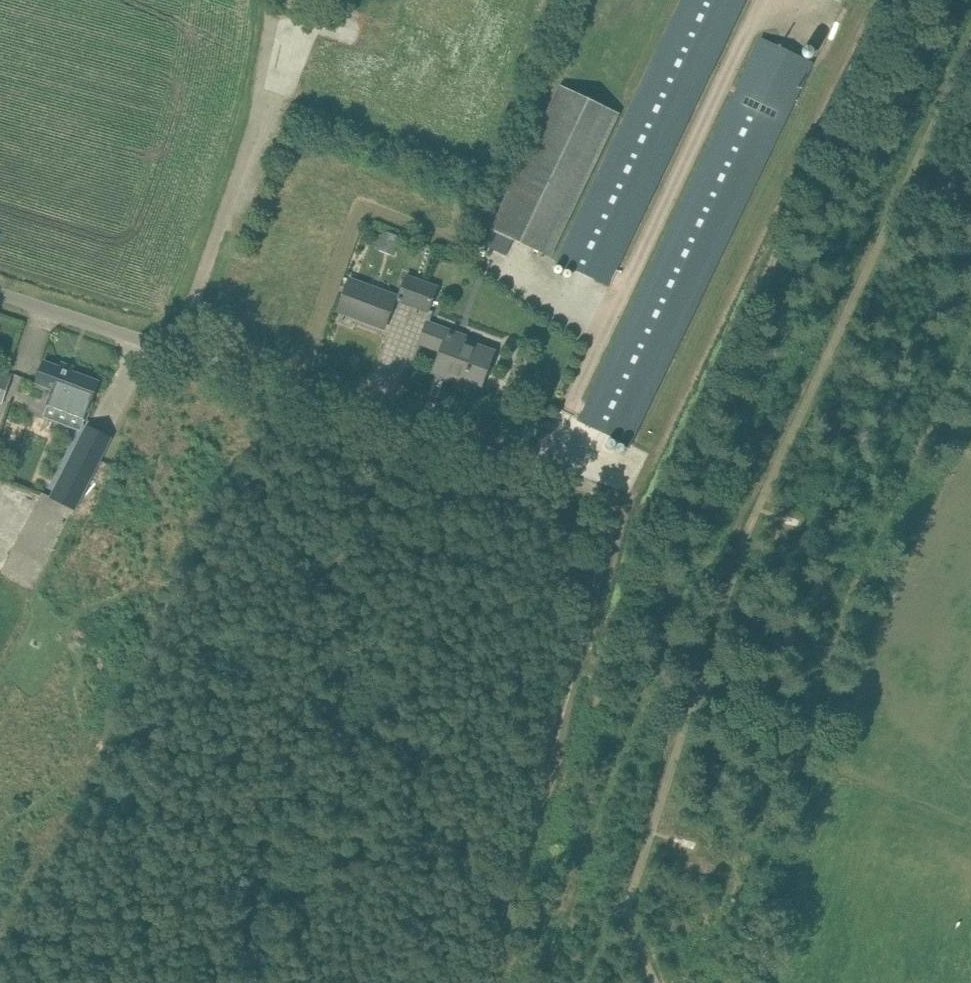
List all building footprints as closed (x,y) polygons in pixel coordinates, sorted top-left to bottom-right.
[(557,261),(608,285),(745,0),(682,0),(557,261)] [(813,63),(761,38),(579,420),(630,444),(813,63)] [(490,227),(551,257),(621,112),(560,82),(490,227)] [(438,284),(408,273),(398,299),(428,310),(438,284)] [(394,298),(349,282),(339,310),(384,327),(394,298)] [(463,336),(428,323),(421,340),(443,349),(434,371),(436,371),(437,368),(447,372),(446,375),(480,388),(493,352),(462,340),(463,336)] [(54,388),(48,404),(85,418),(99,381),(72,371),(74,368),(61,363),(59,367),(44,361),(36,381),(54,388)] [(8,398),(15,370),(0,366),(0,397),(8,398)] [(75,509),(100,460),(76,448),(51,497),(75,509)]
